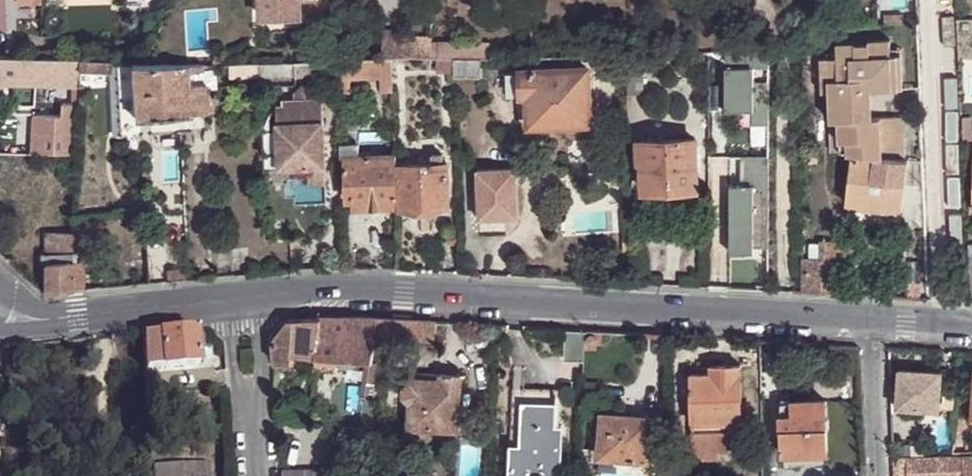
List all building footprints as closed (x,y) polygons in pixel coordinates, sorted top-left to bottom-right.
[(301,0),(261,0),(261,17),(301,16),(301,0)] [(847,156),(851,155),(898,160),(897,118),(871,119),(864,119),(863,91),(870,91),(902,90),(900,56),(890,56),(890,49),(890,40),(867,42),(868,45),(855,45),(855,43),(835,44),(835,53),(835,58),(825,58),(819,59),(820,93),(829,93),(830,112),(838,111),(840,153),(847,153),(847,156)] [(450,45),(450,60),(452,60),(466,60),(465,45),(450,45)] [(465,45),(466,60),(479,60),(494,60),(494,45),(465,45)] [(752,129),(768,128),(768,85),(760,85),(759,71),(768,71),(767,52),(725,55),(725,113),(752,112),(752,129)] [(74,86),(81,87),(81,81),(81,72),(81,71),(81,61),(59,60),(0,56),(0,82),(74,86)] [(378,59),(349,61),(350,77),(378,77),(378,59)] [(393,59),(378,59),(378,77),(379,92),(394,92),(393,59)] [(450,60),(436,59),(436,75),(453,74),(452,60),(450,60)] [(466,60),(452,60),(453,74),(453,79),(479,78),(479,60),(466,60)] [(81,71),(81,72),(113,74),(116,137),(128,136),(129,151),(140,151),(138,119),(136,119),(133,65),(129,64),(113,63),(81,61),(81,71)] [(295,63),(296,75),(338,74),(337,61),(296,63),(295,63)] [(349,61),(337,61),(338,74),(338,93),(350,92),(350,77),(349,61)] [(138,64),(133,65),(136,119),(138,119),(192,115),(192,113),(189,83),(189,70),(188,64),(138,64)] [(202,68),(189,70),(189,83),(204,81),(202,68)] [(587,69),(521,71),(522,96),(528,96),(529,106),(530,122),(530,127),(589,125),(587,69)] [(522,96),(521,71),(517,71),(519,107),(523,107),(529,106),(528,96),(522,96)] [(204,81),(189,83),(192,113),(209,113),(206,81),(204,81)] [(318,85),(303,86),(295,95),(295,102),(284,102),(284,108),(277,108),(279,169),(309,167),(309,185),(326,184),(326,167),(323,100),(318,100),(318,85)] [(86,87),(81,87),(74,86),(74,103),(80,104),(86,103),(86,87)] [(871,119),(870,91),(863,91),(864,119),(871,119)] [(51,133),(49,155),(62,155),(78,156),(80,104),(74,103),(65,102),(63,134),(51,133)] [(832,153),(840,153),(838,111),(830,112),(832,153)] [(962,130),(963,151),(970,151),(970,130),(962,130)] [(694,140),(668,141),(670,190),(696,190),(694,140)] [(670,190),(668,141),(639,142),(639,162),(642,162),(643,191),(670,190)] [(343,157),(347,157),(360,157),(359,145),(342,145),(343,157)] [(78,156),(62,155),(60,179),(77,179),(78,156)] [(432,155),(433,165),(442,165),(443,155),(432,155)] [(851,204),(897,209),(901,210),(907,161),(904,160),(898,160),(851,155),(846,203),(851,204)] [(397,206),(396,156),(360,157),(347,157),(348,179),(352,180),(353,208),(397,206)] [(769,250),(768,158),(739,158),(740,187),(729,187),(730,256),(753,256),(753,250),(769,250)] [(442,165),(433,165),(400,166),(402,209),(449,208),(447,165),(442,165)] [(478,172),(480,222),(518,221),(516,171),(478,172)] [(896,215),(897,209),(851,204),(850,210),(896,215)] [(76,214),(75,214),(58,215),(57,232),(57,254),(74,254),(76,214)] [(44,232),(45,255),(57,254),(57,232),(44,232)] [(810,243),(810,258),(832,259),(832,261),(836,260),(845,261),(845,241),(820,240),(820,244),(810,243)] [(148,259),(147,244),(133,245),(134,261),(148,260),(148,259)] [(46,263),(74,261),(74,254),(57,254),(45,255),(46,263)] [(158,258),(148,259),(148,260),(148,268),(159,267),(158,258)] [(46,294),(74,291),(74,261),(46,263),(46,294)] [(74,291),(83,291),(83,267),(74,261),(74,291)] [(159,267),(148,268),(149,278),(153,277),(159,269),(159,267)] [(171,282),(188,280),(187,269),(170,270),(171,282)] [(920,283),(907,284),(908,299),(921,300),(920,283)] [(320,317),(293,320),(290,356),(291,357),(313,359),(316,359),(320,317)] [(336,318),(320,317),(316,359),(332,361),(362,365),(370,365),(373,340),(375,318),(353,318),(336,318)] [(435,321),(375,318),(373,340),(384,341),(433,343),(435,321)] [(293,320),(289,320),(272,341),(274,363),(290,365),(291,357),(290,356),(293,320)] [(196,328),(161,333),(165,369),(200,365),(196,328)] [(585,347),(586,332),(567,330),(566,358),(584,359),(585,347)] [(142,335),(146,371),(165,369),(161,333),(142,335)] [(332,361),(316,359),(313,359),(313,368),(331,370),(332,361)] [(711,365),(712,367),(712,373),(692,373),(693,459),(718,459),(718,452),(741,450),(740,421),(741,364),(711,365)] [(377,400),(370,365),(362,365),(357,396),(377,400)] [(382,366),(370,365),(377,400),(379,400),(382,366)] [(943,371),(900,368),(897,406),(940,409),(943,371)] [(461,377),(461,375),(412,372),(412,382),(405,388),(405,396),(411,403),(410,427),(458,430),(459,413),(459,401),(461,377)] [(781,402),(790,401),(789,384),(781,383),(781,402)] [(514,388),(525,402),(558,403),(558,397),(559,389),(525,387),(514,388)] [(523,447),(525,402),(514,388),(512,447),(523,447)] [(782,428),(783,453),(828,451),(826,400),(794,401),(795,426),(782,428)] [(794,401),(790,401),(781,402),(782,428),(795,426),(794,401)] [(525,402),(523,447),(512,447),(512,475),(556,475),(556,466),(561,467),(563,424),(558,424),(558,403),(525,402)] [(614,429),(615,415),(602,413),(601,428),(614,429)] [(651,417),(619,415),(615,415),(614,429),(601,428),(600,457),(649,460),(651,417)] [(582,451),(581,464),(592,464),(593,451),(582,451)] [(828,451),(783,453),(783,463),(828,461),(828,451)] [(908,456),(908,475),(971,475),(971,453),(954,454),(908,456)] [(206,464),(180,466),(180,475),(207,475),(206,464)] [(180,466),(154,468),(154,475),(180,475),(180,466)]
